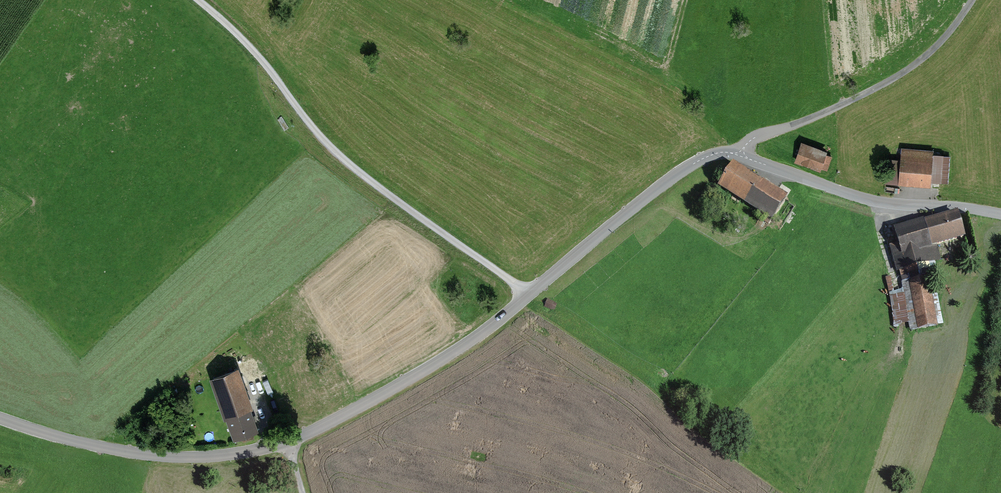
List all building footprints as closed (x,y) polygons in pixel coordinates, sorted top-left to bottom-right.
[(834,157),(800,144),(793,162),(819,172),(821,165),(830,168),(834,157)] [(946,183),(948,158),(932,157),(933,152),(898,148),(894,185),(927,188),(928,182),(946,183)] [(785,200),(729,165),(714,189),(770,224),(785,200)] [(964,241),(956,212),(887,231),(898,271),(919,265),(916,254),(964,241)] [(913,331),(943,325),(932,273),(899,280),(902,294),(890,296),(896,324),(911,321),(913,331)] [(232,440),(260,430),(239,370),(210,380),(232,440)]
